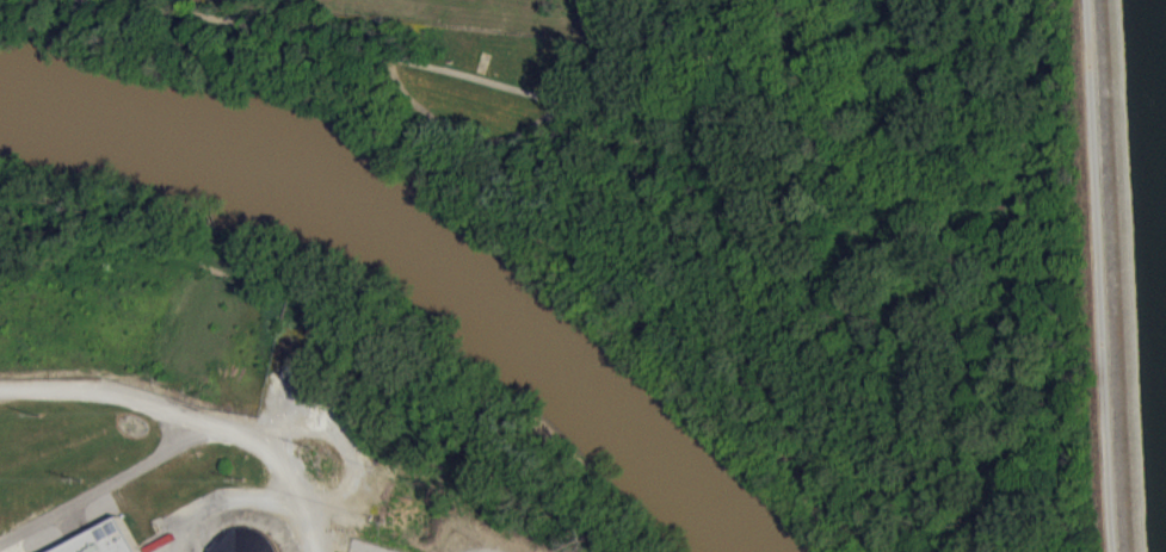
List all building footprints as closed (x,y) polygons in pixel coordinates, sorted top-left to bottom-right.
[(119,515),(139,551),(47,551),(119,515)] [(354,534),(349,551),(409,551),(354,534)]
